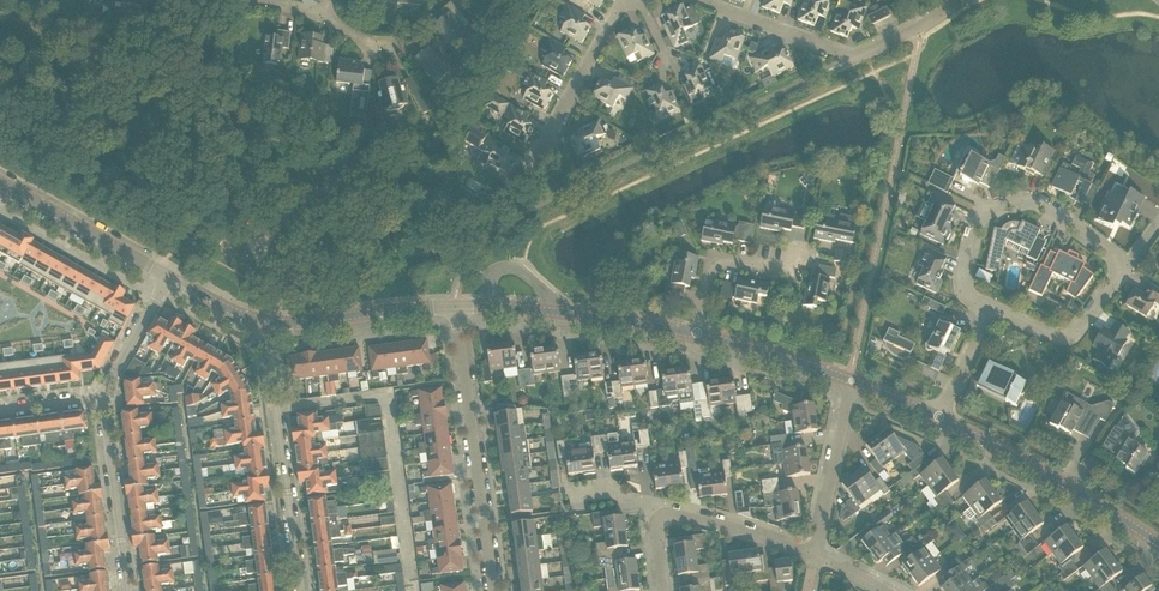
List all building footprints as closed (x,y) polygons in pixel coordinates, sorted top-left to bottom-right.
[(80,0),(99,11),(102,5),(112,11),(114,0),(80,0)] [(589,2),(599,9),(605,0),(587,0),(589,2)] [(762,7),(780,14),(783,3),(791,6),(793,0),(765,0),(762,7)] [(797,20),(815,26),(818,16),(826,19),(827,14),(830,7),(832,0),(818,0),(817,1),(814,0),(804,0),(801,9),(797,20)] [(451,2),(448,5),(439,13),(446,21),(443,24),(442,22),(435,28),(453,49),(468,37),(462,30),(470,24),(451,2)] [(838,9),(834,20),(830,32),(848,38),(851,28),(859,30),(867,7),(852,2),(848,12),(838,9)] [(560,32),(571,38),(582,44),(591,27),(581,22),(585,15),(566,5),(560,17),(567,20),(560,32)] [(670,22),(663,26),(674,48),(688,41),(683,31),(693,27),(693,26),(701,23),(693,7),(686,11),(683,5),(666,13),(670,22)] [(878,5),(870,8),(873,14),(880,10),(878,5)] [(891,16),(889,12),(887,7),(867,16),(872,25),(891,16)] [(586,15),(582,21),(590,26),(593,19),(586,15)] [(627,58),(635,54),(638,62),(654,54),(645,35),(638,38),(633,28),(616,36),(627,58)] [(267,37),(265,49),(263,63),(280,65),(282,48),(289,49),(291,33),(278,31),(278,38),(267,37)] [(709,59),(731,67),(732,67),(733,67),(734,67),(735,66),(737,65),(738,61),(737,60),(745,38),(728,31),(724,41),(716,39),(709,59)] [(302,35),(301,47),(299,60),(332,64),(334,47),(316,45),(317,37),(302,35)] [(542,65),(553,71),(563,77),(572,61),(563,56),(567,49),(548,38),(541,50),(548,54),(542,65)] [(751,42),(748,52),(752,53),(756,52),(758,44),(751,42)] [(429,48),(415,60),(423,69),(436,85),(446,77),(450,82),(455,78),(455,77),(460,74),(443,54),(438,59),(437,57),(429,48)] [(783,72),(794,67),(786,50),(776,55),(773,48),(750,58),(757,72),(767,68),(772,77),(774,76),(775,78),(784,74),(783,72)] [(338,72),(337,83),(350,85),(351,83),(355,85),(353,87),(353,91),(350,117),(366,119),(369,93),(370,83),(372,71),(362,70),(360,72),(357,70),(358,68),(358,63),(339,60),(338,72)] [(689,83),(682,87),(683,89),(683,90),(691,106),(703,100),(700,93),(710,88),(711,87),(713,91),(716,92),(720,90),(710,69),(704,72),(701,65),(684,73),(689,83)] [(523,99),(534,105),(544,110),(553,94),(544,89),(548,82),(529,72),(523,84),(529,87),(523,99)] [(633,88),(618,80),(614,78),(610,85),(601,79),(592,96),(613,108),(619,96),(626,100),(633,88)] [(402,107),(404,106),(408,105),(404,87),(400,88),(398,79),(379,83),(382,93),(378,94),(382,111),(387,110),(387,111),(389,111),(391,111),(393,111),(395,110),(397,110),(399,109),(400,108),(402,107)] [(665,109),(669,116),(681,110),(672,91),(665,94),(660,85),(643,93),(654,115),(665,109)] [(279,88),(277,97),(285,98),(286,89),(279,88)] [(420,91),(412,95),(423,114),(431,109),(420,91)] [(492,95),(484,107),(502,116),(503,114),(505,115),(510,105),(492,95)] [(505,132),(515,138),(526,144),(535,128),(525,123),(529,116),(511,105),(504,117),(511,121),(505,132)] [(570,142),(578,159),(600,149),(596,139),(606,134),(599,120),(577,130),(580,137),(570,142)] [(476,121),(472,128),(478,131),(482,125),(476,121)] [(669,125),(656,131),(659,138),(672,132),(669,125)] [(472,128),(465,141),(491,156),(486,166),(507,177),(516,161),(507,156),(511,149),(478,131),(472,128)] [(1039,153),(1022,145),(1018,143),(1008,163),(1034,175),(1035,173),(1042,176),(1054,151),(1043,146),(1039,153)] [(956,171),(953,178),(954,179),(958,171),(961,173),(960,177),(962,178),(962,180),(962,182),(964,183),(966,184),(968,183),(969,181),(972,182),(978,185),(980,183),(991,188),(1001,168),(1006,158),(999,155),(996,161),(989,163),(971,154),(970,155),(965,153),(956,171)] [(1108,153),(1105,159),(1110,162),(1113,156),(1108,153)] [(1082,204),(1092,185),(1091,185),(1095,175),(1089,172),(1093,164),(1076,156),(1072,165),(1081,169),(1077,177),(1060,169),(1051,187),(1076,199),(1075,201),(1082,204)] [(582,161),(576,164),(578,169),(585,166),(582,161)] [(935,169),(931,177),(951,186),(954,179),(953,178),(935,169)] [(1102,206),(1096,220),(1112,228),(1115,223),(1119,226),(1121,223),(1130,227),(1144,198),(1133,193),(1130,191),(1125,201),(1113,195),(1109,193),(1105,200),(1104,201),(1103,202),(1102,204),(1102,206)] [(955,205),(933,194),(928,204),(933,207),(920,234),(943,244),(945,239),(948,239),(950,234),(949,232),(952,225),(952,224),(954,220),(955,219),(956,217),(951,214),(955,205)] [(760,228),(778,231),(778,228),(791,231),(792,226),(804,229),(808,211),(798,209),(797,214),(794,213),(795,212),(773,208),(771,216),(763,214),(760,228)] [(240,224),(249,229),(257,214),(248,209),(240,224)] [(817,225),(814,239),(831,242),(832,239),(852,243),(856,225),(857,217),(841,213),(840,216),(827,214),(819,212),(817,225)] [(687,233),(680,219),(672,222),(679,237),(687,233)] [(701,241),(719,244),(719,242),(732,244),(733,240),(751,243),(755,225),(739,222),(738,227),(736,227),(736,226),(714,221),(712,229),(704,227),(701,241)] [(994,228),(985,269),(1000,272),(1001,265),(1000,265),(1004,246),(1026,256),(1037,261),(1046,242),(1036,237),(1040,230),(1022,221),(1021,224),(1019,224),(1018,223),(1017,223),(1016,223),(1015,223),(1013,223),(1012,223),(1011,223),(1010,223),(1009,224),(1007,224),(1006,225),(1005,226),(1004,227),(1003,228),(1002,229),(1001,231),(998,230),(998,229),(994,228)] [(6,257),(18,237),(1,228),(0,227),(0,254),(6,257)] [(18,237),(6,257),(20,265),(32,242),(33,240),(23,235),(20,238),(18,237)] [(32,242),(20,265),(33,272),(45,249),(32,242)] [(919,279),(917,284),(924,287),(936,293),(942,281),(939,280),(942,275),(939,274),(946,257),(926,248),(918,265),(924,268),(919,279)] [(59,257),(45,249),(33,272),(46,280),(59,257)] [(834,261),(852,265),(854,255),(836,251),(834,261)] [(1030,287),(1029,290),(1042,296),(1043,294),(1053,273),(1071,282),(1067,291),(1067,292),(1067,293),(1075,299),(1093,275),(1083,267),(1085,264),(1077,260),(1078,257),(1078,256),(1078,255),(1077,255),(1070,251),(1069,251),(1068,252),(1067,255),(1059,251),(1057,255),(1050,251),(1044,263),(1043,266),(1041,265),(1030,287)] [(663,300),(682,304),(685,286),(690,287),(692,274),(695,275),(699,258),(685,255),(684,263),(676,261),(671,283),(672,284),(672,286),(667,285),(663,300)] [(72,264),(59,257),(46,280),(59,287),(72,264)] [(1029,263),(1026,269),(1034,272),(1037,266),(1029,263)] [(72,294),(85,271),(72,264),(59,287),(72,294)] [(803,306),(816,308),(818,300),(826,302),(830,280),(829,280),(830,277),(835,278),(837,269),(818,265),(816,277),(812,276),(809,289),(806,288),(803,306)] [(979,270),(976,277),(982,280),(986,273),(979,270)] [(85,301),(98,278),(85,271),(72,294),(85,301)] [(98,278),(85,301),(98,309),(111,286),(98,278)] [(735,299),(757,304),(758,296),(766,297),(769,284),(752,280),(751,283),(738,281),(737,285),(723,282),(719,300),(732,303),(733,298),(735,298),(735,299)] [(1126,305),(1136,311),(1146,317),(1155,303),(1158,305),(1158,290),(1152,286),(1150,284),(1143,295),(1135,290),(1126,305)] [(111,286),(98,309),(111,316),(121,298),(122,298),(126,292),(115,286),(114,288),(111,286)] [(921,304),(942,314),(946,307),(924,297),(921,304)] [(122,329),(135,306),(122,298),(121,298),(111,316),(108,321),(122,329)] [(932,351),(933,351),(938,353),(931,368),(939,372),(946,356),(945,356),(947,352),(949,354),(960,332),(946,326),(948,320),(941,317),(930,341),(928,342),(927,342),(926,343),(925,344),(925,345),(925,346),(925,347),(925,348),(925,349),(926,350),(927,350),(928,351),(929,351),(930,351),(931,351),(932,351)] [(148,347),(153,350),(167,324),(157,318),(147,335),(153,338),(148,347)] [(167,340),(173,343),(183,324),(172,318),(168,324),(167,324),(153,350),(159,354),(167,340)] [(1102,331),(1093,346),(1099,350),(1093,359),(1103,366),(1108,368),(1113,358),(1116,360),(1127,341),(1125,340),(1129,332),(1125,330),(1115,323),(1110,331),(1104,328),(1102,331)] [(171,361),(177,364),(192,337),(195,331),(183,324),(173,343),(179,346),(171,361)] [(1003,328),(997,330),(999,338),(1005,336),(1003,328)] [(886,334),(883,341),(885,342),(884,345),(885,347),(887,349),(888,351),(890,353),(892,354),(894,356),(896,357),(898,358),(900,359),(903,359),(905,360),(908,360),(915,344),(898,336),(899,333),(889,329),(886,334)] [(100,369),(114,343),(102,336),(91,356),(100,369)] [(180,358),(177,364),(183,367),(188,358),(194,361),(203,344),(195,339),(192,337),(180,358)] [(427,340),(412,342),(416,365),(424,364),(425,371),(431,371),(430,364),(429,355),(427,340)] [(412,342),(398,344),(402,374),(407,374),(406,367),(416,365),(412,342)] [(194,373),(201,377),(215,350),(203,344),(194,361),(200,364),(194,373)] [(398,344),(383,346),(387,369),(396,368),(397,375),(402,374),(398,344)] [(514,344),(500,346),(504,369),(503,369),(505,378),(518,376),(517,371),(517,368),(516,356),(514,344)] [(387,369),(383,346),(369,348),(373,378),(379,378),(378,371),(387,369)] [(504,369),(500,346),(486,347),(489,365),(481,366),(484,382),(492,381),(490,371),(504,369)] [(359,347),(344,349),(348,373),(356,372),(357,379),(363,378),(359,347)] [(557,348),(544,349),(547,373),(561,371),(557,348)] [(344,349),(330,351),(334,382),(339,382),(338,374),(348,373),(344,349)] [(532,369),(525,370),(527,386),(529,402),(539,401),(537,385),(548,383),(547,373),(544,349),(530,351),(532,369)] [(212,371),(215,374),(231,359),(215,350),(201,377),(207,380),(212,371)] [(316,352),(315,352),(319,377),(328,376),(328,383),(330,383),(333,382),(334,382),(330,351),(316,353),(316,352)] [(315,352),(301,354),(305,379),(313,378),(314,385),(320,384),(319,377),(315,352)] [(305,379),(301,354),(300,354),(301,355),(286,357),(288,365),(291,388),(296,387),(295,380),(305,379)] [(601,354),(587,355),(591,379),(604,377),(601,354)] [(74,381),(71,359),(70,355),(55,357),(59,383),(74,381)] [(576,375),(569,376),(571,397),(579,396),(578,386),(577,381),(591,379),(587,355),(574,357),(576,375)] [(100,369),(91,356),(71,359),(74,381),(80,381),(79,372),(100,369)] [(59,383),(55,357),(40,359),(44,385),(59,383)] [(44,385),(40,359),(25,361),(29,387),(44,385)] [(134,359),(123,378),(139,376),(143,368),(145,365),(134,359)] [(220,379),(211,385),(213,388),(215,390),(215,391),(240,373),(231,359),(215,374),(220,379)] [(645,360),(631,362),(634,386),(648,384),(645,360)] [(980,381),(977,386),(998,395),(1006,399),(1005,401),(1015,405),(1020,394),(1023,395),(1026,388),(1027,386),(1024,385),(1025,383),(1014,378),(1015,375),(1006,371),(1007,368),(990,360),(980,381)] [(29,387),(25,361),(10,363),(14,389),(29,387)] [(620,381),(612,382),(615,399),(622,398),(621,388),(634,386),(631,362),(617,364),(620,381)] [(10,363),(0,365),(0,391),(14,389),(10,363)] [(168,366),(164,373),(165,373),(170,376),(174,369),(168,366)] [(143,368),(139,376),(140,376),(153,373),(152,367),(144,368),(143,368)] [(174,369),(170,376),(176,379),(180,373),(174,369)] [(675,371),(679,400),(680,404),(693,402),(695,419),(703,418),(701,401),(693,402),(691,385),(689,369),(675,371)] [(527,386),(525,370),(517,371),(518,376),(519,387),(527,386)] [(672,401),(679,400),(675,371),(661,372),(664,390),(656,391),(659,407),(669,406),(672,401)] [(240,373),(215,391),(216,393),(218,396),(227,391),(230,397),(250,389),(250,388),(240,373)] [(569,376),(561,377),(564,398),(571,397),(569,376)] [(123,381),(125,394),(155,390),(154,383),(141,385),(140,379),(123,381)] [(733,379),(719,381),(723,405),(736,403),(738,418),(746,417),(745,412),(743,396),(735,397),(733,379)] [(708,400),(701,401),(703,418),(711,417),(709,407),(723,405),(719,381),(706,383),(708,400)] [(326,383),(325,383),(327,396),(334,395),(336,395),(334,386),(334,384),(334,382),(333,382),(330,383),(328,383),(326,383)] [(367,382),(360,383),(361,392),(369,391),(367,382)] [(615,399),(612,382),(604,383),(607,400),(615,399)] [(706,383),(691,385),(693,402),(708,400),(706,383)] [(182,385),(169,387),(170,394),(176,393),(183,393),(182,385)] [(188,386),(185,395),(186,397),(192,396),(194,389),(188,386)] [(419,396),(420,405),(445,402),(445,401),(444,402),(442,388),(411,392),(412,397),(419,396)] [(221,405),(222,412),(253,408),(250,389),(230,397),(232,403),(221,405)] [(155,390),(125,394),(127,407),(144,405),(143,398),(156,396),(155,390)] [(651,409),(659,407),(656,391),(648,392),(651,409)] [(791,414),(792,421),(815,418),(813,404),(794,406),(794,400),(776,393),(773,401),(783,405),(781,410),(791,414)] [(1030,401),(1041,407),(1046,396),(1041,394),(1033,396),(1030,401)] [(1059,427),(1067,432),(1071,434),(1073,429),(1081,434),(1093,414),(1105,421),(1114,403),(1110,401),(1090,406),(1066,394),(1060,405),(1058,403),(1053,412),(1055,413),(1049,424),(1058,429),(1059,427)] [(186,397),(185,397),(186,405),(187,407),(197,405),(199,403),(205,399),(202,395),(198,395),(192,396),(186,397)] [(751,395),(743,396),(745,412),(753,411),(751,395)] [(414,415),(415,420),(447,416),(445,402),(420,405),(421,414),(414,415)] [(368,409),(365,409),(366,420),(377,419),(382,418),(380,407),(377,404),(367,406),(368,409)] [(495,415),(497,430),(518,427),(515,407),(497,405),(498,414),(495,415)] [(195,406),(186,407),(188,417),(196,416),(195,406)] [(171,408),(173,418),(180,417),(178,407),(171,408)] [(233,417),(234,424),(254,421),(253,408),(222,412),(223,418),(233,417)] [(121,411),(123,424),(152,420),(152,414),(139,415),(138,409),(121,411)] [(85,411),(73,413),(77,439),(77,440),(83,439),(82,429),(87,428),(85,411)] [(73,413),(61,415),(63,432),(65,442),(77,440),(77,439),(73,413)] [(317,413),(297,415),(299,427),(299,428),(299,429),(329,425),(328,418),(318,419),(317,413)] [(61,415),(49,416),(53,444),(53,448),(65,446),(65,442),(63,432),(61,415)] [(1102,447),(1118,456),(1115,460),(1127,467),(1126,469),(1134,475),(1141,464),(1143,465),(1148,457),(1146,455),(1147,453),(1137,447),(1138,444),(1131,440),(1137,431),(1124,415),(1116,427),(1115,426),(1102,447)] [(49,416),(37,418),(40,435),(45,434),(47,444),(53,444),(49,416)] [(423,425),(424,434),(448,431),(446,417),(447,417),(447,416),(415,420),(416,426),(423,425)] [(180,417),(173,418),(174,427),(181,427),(180,417)] [(37,418),(26,419),(29,447),(41,445),(40,435),(37,418)] [(202,418),(188,420),(189,428),(203,426),(202,418)] [(361,421),(356,422),(358,436),(376,433),(377,433),(384,432),(383,431),(382,418),(377,419),(366,420),(361,421)] [(815,418),(792,421),(793,434),(817,431),(815,418)] [(26,419),(14,421),(16,438),(21,437),(23,448),(29,447),(26,419)] [(123,424),(125,437),(141,435),(141,428),(153,427),(152,420),(123,424)] [(14,421),(2,423),(5,449),(6,450),(12,449),(10,439),(16,438),(14,421)] [(225,431),(226,438),(256,434),(254,421),(234,424),(235,430),(225,431)] [(299,429),(292,430),(294,443),(295,443),(314,440),(315,440),(323,439),(322,432),(330,431),(337,430),(336,424),(329,425),(299,429)] [(497,430),(499,444),(526,440),(524,426),(518,427),(497,430)] [(907,464),(912,471),(928,460),(917,446),(903,439),(898,442),(888,429),(877,437),(894,460),(904,452),(911,461),(907,464)] [(648,430),(640,431),(643,447),(650,446),(648,430)] [(418,444),(419,449),(450,445),(448,431),(424,434),(425,443),(418,444)] [(634,442),(621,444),(624,467),(638,466),(635,448),(643,447),(640,431),(638,431),(633,432),(634,442)] [(376,433),(358,436),(359,448),(378,445),(385,444),(384,432),(377,433),(376,433)] [(182,433),(175,433),(176,443),(183,442),(182,433)] [(243,443),(244,449),(265,447),(263,433),(256,434),(226,438),(227,445),(243,443)] [(619,433),(598,436),(600,453),(608,452),(610,471),(623,469),(622,468),(624,467),(621,444),(619,433)] [(125,437),(126,450),(156,446),(155,439),(142,441),(141,435),(125,437)] [(770,437),(771,445),(787,442),(786,435),(770,437)] [(578,445),(579,449),(582,473),(583,473),(583,475),(596,473),(593,454),(600,453),(598,436),(591,437),(591,443),(578,445)] [(883,468),(894,460),(877,437),(866,446),(876,459),(870,464),(878,475),(885,471),(883,468)] [(226,438),(209,441),(210,447),(227,445),(226,438)] [(314,440),(295,443),(297,456),(327,452),(326,446),(324,446),(323,439),(315,440),(314,440)] [(499,444),(500,458),(529,454),(527,440),(526,440),(499,444)] [(568,475),(582,473),(579,449),(566,451),(564,441),(556,442),(558,458),(566,458),(568,475)] [(183,442),(176,443),(177,453),(184,452),(183,442)] [(407,442),(403,442),(404,450),(412,449),(411,445),(407,442)] [(787,442),(771,445),(774,465),(784,464),(808,461),(806,447),(788,450),(787,442)] [(378,445),(359,448),(361,461),(380,458),(381,458),(387,458),(385,444),(378,445)] [(427,454),(428,462),(452,460),(450,445),(419,449),(419,455),(427,454)] [(126,450),(128,463),(145,460),(144,454),(157,452),(156,446),(126,450)] [(234,457),(235,464),(266,460),(264,447),(265,447),(244,449),(245,455),(234,457)] [(694,450),(686,451),(688,468),(696,467),(694,450)] [(679,462),(666,464),(670,488),(683,486),(681,469),(688,468),(686,451),(678,452),(679,462)] [(327,452),(297,456),(298,468),(298,469),(298,470),(318,467),(328,466),(328,459),(327,452)] [(529,454),(500,458),(502,472),(527,469),(531,469),(529,454)] [(193,456),(192,456),(194,470),(195,470),(201,469),(200,460),(200,459),(200,455),(193,456)] [(185,458),(178,459),(179,469),(186,468),(185,458)] [(361,461),(359,461),(360,475),(382,472),(389,471),(387,458),(381,458),(380,458),(361,461)] [(920,475),(928,486),(950,470),(942,458),(928,468),(924,463),(909,474),(913,480),(920,475)] [(128,463),(130,475),(159,471),(158,464),(146,466),(145,460),(128,463)] [(266,460),(235,464),(236,470),(247,469),(247,473),(248,475),(248,476),(269,473),(267,473),(266,460)] [(452,460),(428,462),(429,472),(422,473),(423,478),(454,474),(452,460)] [(724,471),(710,473),(714,497),(727,495),(725,477),(732,476),(732,472),(730,460),(722,461),(724,471)] [(808,461),(784,464),(786,478),(810,475),(808,461)] [(19,464),(8,465),(8,472),(20,470),(19,464)] [(670,488),(666,464),(653,466),(656,490),(670,488)] [(298,470),(297,470),(299,483),(306,482),(336,478),(335,471),(330,472),(329,472),(328,466),(318,467),(298,470)] [(64,477),(65,484),(94,480),(92,467),(76,469),(76,475),(64,477)] [(186,468),(179,469),(181,478),(188,477),(186,468)] [(710,468),(696,470),(697,475),(698,487),(700,499),(714,497),(710,473),(710,468)] [(864,468),(853,476),(869,499),(880,490),(884,495),(890,490),(880,477),(874,481),(864,468)] [(195,470),(194,470),(195,480),(203,479),(201,469),(195,470)] [(505,472),(507,486),(529,483),(527,469),(502,472),(502,473),(505,472)] [(933,499),(938,505),(949,497),(945,491),(959,481),(950,470),(928,486),(936,497),(933,499)] [(124,480),(125,489),(148,486),(147,479),(160,477),(159,471),(130,475),(130,479),(124,480)] [(389,471),(382,472),(383,483),(390,482),(389,471)] [(240,483),(232,484),(233,492),(263,488),(270,487),(269,473),(248,476),(249,482),(240,483)] [(31,476),(33,488),(40,487),(38,475),(31,476)] [(869,499),(853,476),(841,484),(852,498),(846,502),(847,505),(841,509),(840,516),(844,522),(860,510),(858,507),(869,499)] [(23,477),(16,478),(17,487),(24,486),(23,477)] [(337,484),(336,478),(306,482),(308,496),(327,493),(326,486),(337,484)] [(761,481),(762,488),(779,486),(778,478),(761,481)] [(79,495),(84,494),(102,492),(100,483),(95,483),(94,480),(65,484),(66,490),(78,488),(79,495)] [(962,496),(971,508),(993,491),(985,480),(962,496)] [(188,483),(181,484),(183,494),(190,493),(188,483)] [(507,486),(509,501),(531,498),(529,483),(507,486)] [(428,493),(429,502),(453,499),(451,484),(420,489),(421,494),(428,493)] [(204,485),(196,486),(198,496),(199,496),(205,495),(204,485)] [(17,487),(10,488),(12,500),(19,499),(26,498),(24,486),(17,487)] [(128,498),(128,501),(158,497),(158,491),(145,492),(144,487),(148,486),(125,489),(127,498),(128,498)] [(779,486),(762,488),(763,496),(764,499),(772,506),(772,508),(775,508),(799,504),(797,491),(780,493),(779,486)] [(40,487),(33,488),(34,498),(41,497),(40,487)] [(263,488),(233,492),(234,498),(244,496),(245,504),(265,501),(263,488)] [(737,514),(752,518),(750,507),(744,508),(742,491),(734,492),(737,514)] [(976,521),(981,527),(992,518),(988,512),(1002,502),(993,491),(971,508),(976,515),(979,519),(976,521)] [(72,502),(73,508),(102,505),(102,501),(103,501),(102,492),(84,494),(85,501),(72,502)] [(190,493),(183,494),(184,504),(191,503),(190,493)] [(199,496),(198,496),(199,508),(207,506),(205,495),(199,496)] [(128,501),(130,514),(147,512),(146,505),(159,503),(158,497),(128,501)] [(308,499),(310,511),(337,508),(336,502),(326,503),(325,497),(308,499)] [(949,497),(938,505),(942,511),(954,503),(949,497)] [(531,498),(509,501),(511,515),(533,512),(531,498)] [(424,517),(424,518),(455,513),(453,499),(429,502),(431,511),(424,512),(424,517)] [(26,501),(19,502),(20,511),(28,510),(26,501)] [(1004,519),(1012,530),(1035,513),(1027,502),(1004,519)] [(42,503),(35,504),(36,513),(43,512),(42,503)] [(799,504),(775,508),(777,521),(790,520),(790,524),(804,522),(801,504),(799,504)] [(86,513),(87,519),(104,517),(102,505),(73,508),(74,515),(86,513)] [(239,514),(240,520),(267,517),(265,505),(248,507),(249,513),(239,514)] [(335,514),(336,520),(347,519),(346,507),(337,508),(337,514),(335,514)] [(310,511),(312,523),(336,520),(335,514),(337,514),(337,508),(310,511)] [(971,508),(964,513),(968,519),(970,519),(976,515),(971,508)] [(192,509),(185,510),(186,519),(193,518),(192,509)] [(28,510),(20,511),(21,519),(29,518),(28,510)] [(875,531),(862,541),(870,552),(892,536),(884,525),(887,523),(888,524),(895,519),(889,511),(882,516),(880,518),(871,525),(875,531)] [(43,512),(36,513),(37,523),(45,522),(43,512)] [(130,514),(132,527),(162,523),(161,516),(148,518),(147,512),(130,514)] [(604,527),(605,535),(626,532),(626,531),(628,530),(627,523),(625,523),(624,517),(607,519),(606,512),(592,514),(594,528),(604,527)] [(207,513),(200,514),(202,526),(209,525),(207,513)] [(209,523),(222,522),(221,515),(215,516),(214,513),(209,514),(209,523)] [(432,522),(433,531),(457,527),(455,513),(424,518),(425,521),(425,522),(432,522)] [(1018,543),(1023,549),(1034,540),(1030,534),(1043,524),(1035,513),(1012,530),(1021,541),(1018,543)] [(75,528),(76,534),(105,530),(104,517),(87,519),(88,526),(75,528)] [(251,526),(252,531),(269,529),(267,517),(240,520),(233,521),(234,528),(251,526)] [(395,517),(380,519),(381,526),(395,524),(395,517)] [(193,518),(186,519),(187,529),(194,528),(193,518)] [(992,518),(981,527),(985,533),(997,524),(992,518)] [(312,523),(313,535),(340,532),(339,525),(337,525),(336,520),(312,523)] [(512,525),(514,540),(536,537),(534,522),(512,525)] [(132,530),(131,530),(132,539),(155,536),(156,536),(155,530),(163,529),(162,523),(132,527),(132,530)] [(350,524),(344,525),(345,537),(352,536),(350,524)] [(30,525),(23,526),(24,535),(31,534),(30,525)] [(209,525),(202,526),(203,535),(210,534),(209,525)] [(1044,542),(1052,553),(1075,537),(1066,525),(1044,542)] [(427,540),(428,546),(460,542),(460,541),(459,541),(457,527),(433,531),(435,539),(427,540)] [(45,528),(38,529),(39,539),(47,538),(45,528)] [(252,537),(243,538),(243,544),(270,541),(269,529),(252,531),(252,537)] [(86,545),(109,542),(107,534),(106,534),(105,530),(76,534),(77,540),(90,539),(91,544),(86,545)] [(340,532),(313,535),(315,547),(332,545),(331,539),(341,538),(340,532)] [(596,544),(598,558),(612,556),(611,549),(628,547),(627,541),(629,541),(628,533),(626,533),(626,532),(605,535),(606,543),(596,544)] [(871,554),(869,555),(875,563),(877,562),(878,564),(882,560),(887,566),(903,554),(912,548),(923,539),(919,533),(907,542),(904,544),(895,533),(892,536),(870,552),(871,554)] [(31,534),(24,535),(25,544),(33,543),(31,534)] [(195,534),(188,535),(189,545),(196,544),(195,534)] [(902,564),(910,575),(933,559),(925,547),(934,540),(930,534),(923,539),(912,548),(916,554),(902,564)] [(676,560),(676,561),(696,558),(695,550),(706,549),(704,535),(689,537),(690,544),(674,546),(675,552),(673,552),(674,560),(676,560)] [(139,547),(140,551),(169,547),(169,541),(156,543),(155,536),(132,539),(133,548),(139,547)] [(514,540),(516,554),(538,551),(543,550),(541,536),(536,537),(514,540)] [(1058,566),(1062,572),(1074,564),(1069,558),(1083,548),(1075,537),(1052,553),(1060,565),(1058,566)] [(47,538),(39,539),(41,548),(48,548),(47,538)] [(211,540),(204,541),(205,550),(212,549),(211,540)] [(1034,540),(1023,549),(1027,555),(1039,546),(1034,540)] [(270,541),(243,544),(244,551),(246,551),(247,556),(255,555),(272,553),(270,541)] [(74,553),(75,560),(104,556),(104,552),(110,552),(109,542),(86,545),(87,552),(74,553)] [(436,550),(437,559),(462,556),(460,542),(428,546),(429,551),(436,550)] [(196,544),(189,545),(191,558),(198,557),(196,544)] [(315,547),(316,559),(343,556),(342,549),(333,550),(332,545),(315,547)] [(169,547),(140,551),(142,564),(158,562),(158,556),(170,554),(169,547)] [(33,549),(26,550),(27,559),(35,558),(33,549)] [(212,549),(205,550),(206,559),(213,558),(212,549)] [(375,565),(379,564),(378,556),(397,553),(396,549),(373,552),(375,565)] [(755,582),(769,580),(768,566),(760,567),(758,551),(752,551),(752,549),(744,550),(745,552),(743,553),(746,573),(754,572),(755,582)] [(1083,566),(1091,578),(1114,561),(1105,550),(1083,566)] [(516,554),(518,568),(540,565),(538,551),(516,554)] [(738,574),(746,573),(743,553),(742,553),(741,551),(734,552),(734,554),(728,555),(730,571),(723,572),(725,586),(739,584),(738,574)] [(49,553),(41,554),(43,564),(50,563),(49,553)] [(246,562),(247,568),(274,565),(272,553),(255,555),(256,560),(246,562)] [(397,553),(378,556),(379,564),(398,562),(397,553)] [(605,568),(607,580),(638,575),(638,574),(640,574),(639,566),(636,566),(636,560),(619,563),(618,555),(612,556),(598,558),(599,567),(605,568)] [(104,556),(75,560),(76,566),(89,564),(89,571),(106,569),(104,556)] [(316,559),(318,571),(335,569),(334,562),(344,561),(343,556),(316,559)] [(462,556),(437,559),(438,568),(431,569),(432,575),(451,572),(463,571),(461,557),(462,557),(462,556)] [(35,558),(27,559),(28,567),(36,566),(35,558)] [(694,574),(695,581),(710,579),(708,565),(698,566),(696,558),(676,561),(676,563),(674,563),(675,570),(677,570),(678,576),(694,574)] [(946,566),(950,572),(962,564),(957,558),(946,566)] [(769,580),(771,590),(785,590),(784,582),(792,581),(790,560),(788,561),(788,559),(780,560),(780,562),(774,562),(776,579),(769,580)] [(933,559),(910,575),(919,587),(941,570),(933,559)] [(940,580),(944,586),(941,588),(943,590),(961,590),(972,583),(964,572),(966,569),(972,566),(967,560),(962,564),(950,572),(940,580)] [(193,562),(194,574),(201,573),(200,561),(193,562)] [(1097,590),(1109,590),(1113,588),(1108,582),(1122,572),(1114,561),(1091,578),(1099,589),(1097,590)] [(50,563),(43,564),(44,576),(52,575),(50,563)] [(214,563),(207,564),(208,574),(209,573),(210,573),(215,573),(214,563)] [(393,565),(383,567),(384,575),(396,573),(402,572),(401,564),(393,565)] [(1074,564),(1062,572),(1059,575),(1064,581),(1078,570),(1074,564)] [(257,573),(258,579),(275,577),(274,565),(247,568),(248,575),(257,573)] [(518,568),(520,582),(541,579),(540,565),(518,568)] [(142,568),(144,581),(173,577),(172,570),(160,572),(159,566),(142,568)] [(335,569),(318,571),(320,583),(346,580),(346,573),(344,574),(344,568),(335,569)] [(993,584),(998,590),(1009,582),(1016,576),(1013,572),(1006,577),(1005,576),(993,584)] [(78,583),(79,590),(108,586),(107,573),(90,575),(91,581),(78,583)] [(201,573),(194,574),(195,584),(203,583),(201,573)] [(209,573),(208,574),(209,583),(216,582),(215,573),(210,573),(209,573)] [(640,590),(639,585),(641,584),(640,577),(638,577),(638,575),(607,580),(608,590),(635,590),(640,590)] [(1155,590),(1150,583),(1149,584),(1143,575),(1129,585),(1121,590),(1153,590),(1155,590)] [(36,577),(29,578),(30,587),(38,586),(36,577)] [(145,590),(162,590),(161,585),(174,583),(173,577),(144,581),(145,590)] [(250,590),(260,590),(277,589),(275,577),(258,579),(259,584),(249,585),(250,590)] [(541,579),(520,582),(521,590),(543,590),(541,579)] [(710,579),(695,581),(696,588),(680,590),(711,590),(710,579)] [(45,581),(46,590),(54,590),(52,580),(46,581),(45,581)] [(320,583),(321,590),(338,590),(338,587),(347,586),(347,585),(346,580),(320,583)] [(1129,585),(1126,581),(1118,587),(1121,590),(1129,585)] [(1011,590),(1014,588),(1009,582),(998,590),(1012,590),(1011,590)] [(421,585),(422,590),(430,590),(434,590),(433,583),(421,585)] [(465,583),(434,587),(434,590),(466,590),(465,583)] [(961,590),(984,590),(989,588),(985,583),(982,583),(976,588),(972,583),(961,590)]
